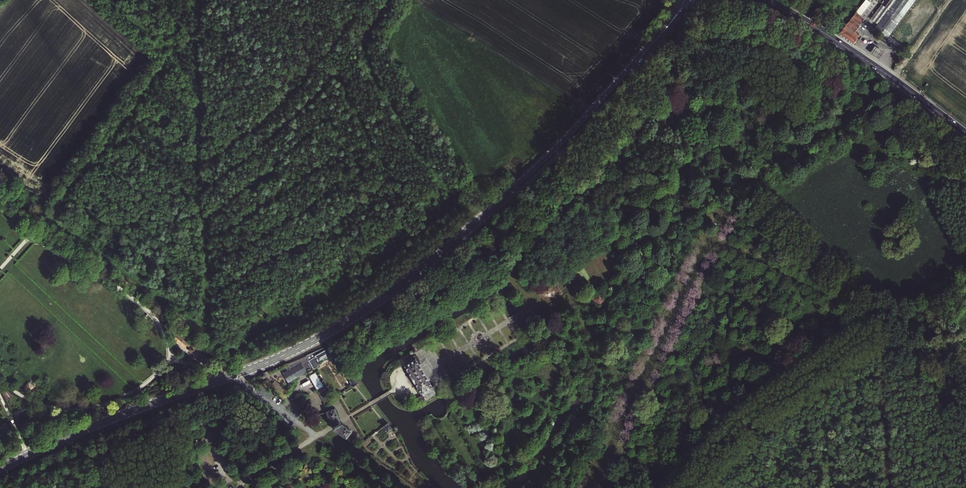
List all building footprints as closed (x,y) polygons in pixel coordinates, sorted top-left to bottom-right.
[(838,34),(852,44),(859,35),(859,34),(857,32),(857,31),(855,30),(874,7),(866,0),(865,0),(846,24),(838,34)] [(877,24),(890,33),(915,0),(889,0),(884,6),(882,4),(871,19),(877,24)] [(890,33),(877,24),(875,27),(887,37),(890,33)] [(883,51),(874,45),(870,52),(878,58),(883,51)] [(173,335),(191,348),(190,349),(190,351),(204,361),(206,360),(207,359),(208,360),(209,358),(180,337),(175,333),(174,333),(173,335)] [(315,356),(320,353),(328,349),(331,355),(338,351),(333,343),(319,350),(305,356),(283,365),(287,371),(301,363),(307,372),(318,366),(318,365),(318,363),(319,363),(315,356)] [(315,356),(319,363),(331,355),(328,349),(320,353),(315,356)] [(410,375),(415,384),(421,394),(432,387),(429,381),(419,365),(415,359),(413,361),(404,366),(410,375)] [(307,372),(301,363),(287,371),(282,374),(288,383),(307,372)] [(324,386),(316,372),(310,376),(318,389),(324,386)] [(349,383),(351,387),(357,383),(353,377),(348,380),(350,383),(349,383)] [(274,380),(272,383),(284,393),(287,389),(274,380)] [(33,385),(29,383),(24,392),(28,394),(33,385)] [(318,389),(317,390),(324,402),(330,399),(330,398),(324,386),(318,389)] [(331,425),(339,421),(334,409),(327,412),(331,424),(331,425)] [(334,429),(341,425),(340,423),(339,421),(331,425),(332,427),(334,429)] [(334,430),(346,439),(351,432),(341,425),(334,429),(334,430)]
